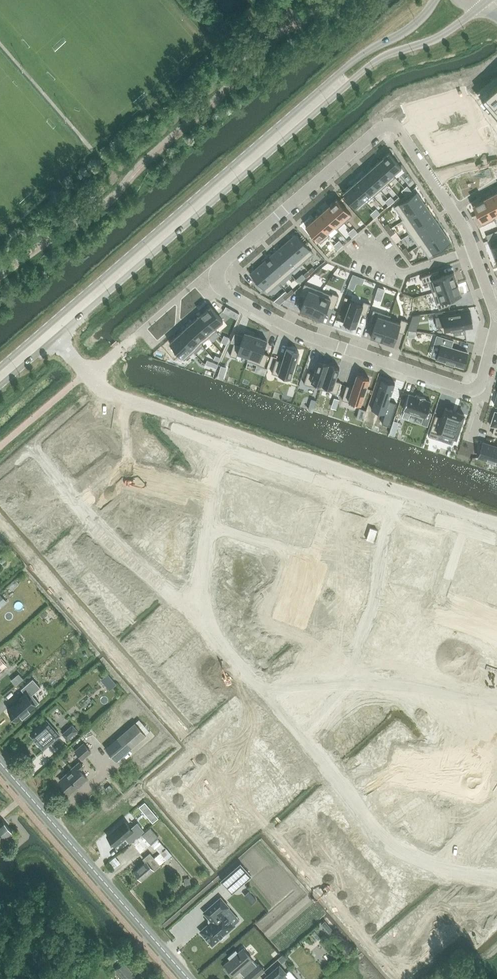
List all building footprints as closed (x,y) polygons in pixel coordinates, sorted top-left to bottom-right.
[(482,98),(487,103),(484,106),(496,122),(496,85),(482,98)] [(389,153),(380,160),(395,177),(393,174),(401,167),(389,153)] [(380,160),(373,167),(388,183),(395,177),(380,160)] [(373,167),(366,173),(380,190),(388,183),(373,167)] [(366,173),(358,179),(373,196),(380,190),(366,173)] [(358,179),(351,185),(366,202),(373,196),(358,179)] [(351,185),(343,193),(358,210),(366,202),(351,185)] [(417,192),(395,207),(403,219),(401,220),(402,221),(425,205),(417,192)] [(483,199),(494,219),(492,216),(496,213),(496,205),(492,195),(483,199)] [(337,198),(329,205),(344,222),(352,215),(337,198)] [(483,199),(473,205),(483,225),(494,219),(483,199)] [(329,205),(322,212),(337,229),(344,222),(329,205)] [(425,205),(402,221),(410,233),(434,217),(425,205)] [(322,212),(314,218),(329,235),(330,235),(328,232),(334,226),(336,229),(337,229),(322,212)] [(434,217),(410,233),(419,246),(442,230),(434,217)] [(314,218),(306,226),(321,243),(329,235),(314,218)] [(442,230),(419,246),(421,245),(429,257),(451,242),(442,230)] [(296,233),(284,243),(302,263),(313,253),(296,233)] [(284,243),(273,253),(290,273),(302,263),(284,243)] [(273,253),(262,263),(279,283),(290,273),(273,253)] [(262,263),(250,273),(258,282),(256,284),(262,291),(264,289),(267,293),(279,283),(262,263)] [(439,270),(421,277),(423,283),(429,281),(433,292),(458,283),(454,272),(441,276),(439,270)] [(458,283),(433,292),(439,309),(451,305),(448,299),(462,294),(458,283)] [(305,284),(300,295),(306,298),(300,311),(311,315),(321,291),(305,284)] [(321,291),(311,315),(322,320),(328,307),(333,309),(339,296),(333,293),(332,295),(321,291)] [(351,301),(343,322),(355,326),(360,313),(366,315),(370,303),(364,301),(362,305),(351,301)] [(223,311),(230,315),(232,310),(226,306),(223,311)] [(211,307),(202,314),(215,328),(223,321),(211,307)] [(373,309),(369,321),(375,323),(371,337),(382,341),(391,315),(373,309)] [(470,310),(434,315),(436,326),(443,325),(444,325),(445,330),(453,329),(453,334),(465,332),(465,327),(470,326),(469,321),(472,321),(470,310)] [(202,314),(194,321),(209,338),(217,331),(215,328),(202,314)] [(391,315),(382,341),(393,344),(398,331),(404,333),(408,321),(401,319),(400,323),(390,319),(391,315)] [(194,321),(186,328),(201,345),(209,338),(194,321)] [(186,328),(178,335),(193,352),(201,345),(186,328)] [(234,343),(230,355),(236,357),(238,354),(248,357),(247,361),(256,336),(244,332),(240,345),(234,343)] [(437,334),(434,342),(441,344),(437,357),(437,358),(463,367),(468,352),(451,347),(454,340),(437,334)] [(178,335),(170,342),(184,359),(193,352),(178,335)] [(256,336),(247,361),(264,367),(268,355),(263,353),(267,340),(256,336)] [(276,359),(272,373),(279,375),(279,374),(291,378),(296,362),(297,362),(300,354),(298,354),(299,351),(286,347),(282,361),(276,359)] [(308,371),(304,383),(320,389),(329,364),(318,360),(314,373),(308,371)] [(329,364),(320,389),(337,394),(341,382),(335,380),(340,367),(329,364)] [(347,386),(342,399),(349,402),(349,401),(361,404),(369,378),(357,374),(353,388),(347,386)] [(381,379),(374,402),(387,406),(384,414),(392,417),(397,403),(389,400),(395,383),(381,379)] [(409,394),(403,409),(423,416),(421,423),(427,426),(432,412),(428,411),(431,402),(424,399),(425,397),(416,394),(416,396),(409,394)] [(436,416),(430,436),(438,439),(440,432),(457,438),(464,414),(445,408),(441,418),(436,416)] [(394,420),(391,428),(397,429),(399,422),(394,420)] [(478,457),(496,463),(496,446),(483,442),(478,457)] [(233,494),(231,500),(242,504),(246,492),(235,488),(233,494)] [(246,492),(242,504),(253,507),(257,495),(246,492)] [(257,495),(253,507),(264,511),(268,499),(257,495)] [(268,499),(264,511),(275,515),(279,502),(268,499)] [(229,505),(227,512),(238,516),(242,504),(231,500),(229,505)] [(242,504),(238,516),(249,519),(253,507),(242,504)] [(253,507),(249,519),(260,523),(264,511),(253,507)] [(264,511),(260,523),(271,527),(275,515),(264,511)] [(371,527),(367,539),(373,541),(377,529),(371,527)] [(411,538),(407,549),(419,553),(423,542),(417,540),(411,538)] [(423,542),(419,553),(431,557),(435,546),(428,544),(423,542)] [(232,544),(228,555),(247,561),(251,550),(256,552),(258,547),(249,543),(247,549),(232,544)] [(407,549),(403,560),(415,564),(419,553),(407,549)] [(419,553),(415,564),(427,568),(431,557),(419,553)] [(228,555),(224,566),(240,571),(238,576),(247,580),(249,574),(243,572),(247,561),(228,555)] [(348,556),(346,567),(363,570),(365,560),(348,556)] [(403,560),(400,570),(412,574),(415,564),(403,560)] [(415,564),(412,574),(424,578),(427,568),(415,564)] [(346,567),(343,577),(361,581),(363,570),(346,567)] [(400,570),(396,581),(402,584),(408,586),(412,574),(400,570)] [(412,574),(408,586),(414,587),(420,590),(424,578),(412,574)] [(342,582),(340,592),(357,596),(360,586),(342,582)] [(238,589),(222,589),(222,600),(242,600),(242,589),(248,589),(248,583),(238,583),(238,589)] [(393,590),(388,604),(408,611),(413,597),(393,590)] [(340,592),(338,602),(355,606),(357,596),(340,592)] [(242,600),(222,600),(222,612),(238,612),(238,618),(248,618),(248,612),(242,612),(242,600)] [(338,602),(336,612),(353,616),(355,606),(338,602)] [(388,604),(383,618),(403,625),(408,611),(388,604)] [(336,612),(333,622),(351,626),(353,616),(336,612)] [(266,630),(242,630),(242,646),(266,646),(266,630)] [(436,659),(432,678),(449,682),(453,663),(436,659)] [(467,665),(463,684),(480,688),(484,668),(467,665)] [(41,687),(33,678),(21,689),(25,693),(20,698),(21,700),(16,704),(14,703),(8,708),(7,708),(18,721),(40,702),(33,694),(41,687)] [(112,679),(107,683),(111,688),(116,684),(112,679)] [(60,735),(47,720),(30,734),(44,749),(60,735)] [(483,742),(489,744),(490,741),(496,743),(496,720),(494,720),(492,731),(485,730),(483,742)] [(106,749),(116,762),(147,736),(136,723),(106,749)] [(63,734),(68,739),(78,730),(73,725),(63,734)] [(344,726),(327,739),(333,747),(350,735),(344,726)] [(350,735),(333,747),(340,755),(356,743),(350,735)] [(261,747),(254,753),(258,758),(262,754),(270,762),(285,749),(277,741),(265,751),(261,747)] [(76,750),(83,759),(92,752),(84,743),(76,750)] [(356,743),(340,755),(346,764),(363,751),(356,743)] [(285,749),(270,762),(277,771),(273,775),(277,780),(284,773),(280,768),(292,758),(285,749)] [(363,751),(346,764),(352,772),(369,759),(363,751)] [(60,779),(62,782),(62,783),(68,790),(71,793),(79,786),(78,785),(81,783),(82,783),(87,779),(80,770),(84,767),(79,762),(72,768),(72,769),(60,779)] [(398,797),(385,813),(393,820),(406,803),(398,797)] [(324,802),(308,817),(319,829),(335,815),(324,802)] [(406,803),(393,820),(401,826),(414,809),(406,803)] [(150,808),(145,813),(153,822),(158,817),(150,808)] [(414,809),(401,826),(409,832),(422,816),(414,809)] [(335,815),(319,829),(330,842),(346,827),(335,815)] [(422,816),(409,832),(417,839),(430,822),(422,816)] [(124,820),(107,835),(116,846),(126,837),(130,842),(144,830),(137,823),(131,828),(124,820)] [(0,824),(0,843),(12,832),(3,821),(0,824)] [(430,822),(417,839),(426,846),(439,829),(430,822)] [(145,837),(135,846),(140,852),(150,843),(151,844),(159,837),(150,827),(142,834),(145,837)] [(483,848),(489,850),(487,861),(496,863),(496,840),(491,839),(492,837),(485,836),(483,848)] [(353,838),(337,853),(348,865),(364,851),(353,838)] [(364,851),(348,865),(359,878),(375,864),(364,851)] [(144,858),(146,861),(134,872),(142,880),(160,865),(150,853),(144,858)] [(252,876),(241,864),(222,881),(233,893),(252,876)] [(381,874),(371,883),(375,888),(385,899),(403,884),(394,873),(385,879),(381,874)] [(249,891),(245,895),(252,903),(257,899),(249,891)] [(229,907),(221,898),(204,912),(212,922),(201,931),(213,945),(220,939),(222,940),(227,936),(227,933),(235,925),(224,912),(229,907)] [(227,966),(224,968),(231,976),(233,974),(235,975),(241,970),(253,959),(243,948),(238,953),(236,950),(229,957),(231,959),(225,964),(227,966)] [(241,970),(246,975),(243,977),(245,978),(255,978),(265,970),(259,964),(258,965),(253,959),(241,970)] [(115,969),(124,978),(137,978),(124,962),(115,969)] [(289,971),(287,973),(279,964),(262,978),(296,978),(289,971)]
